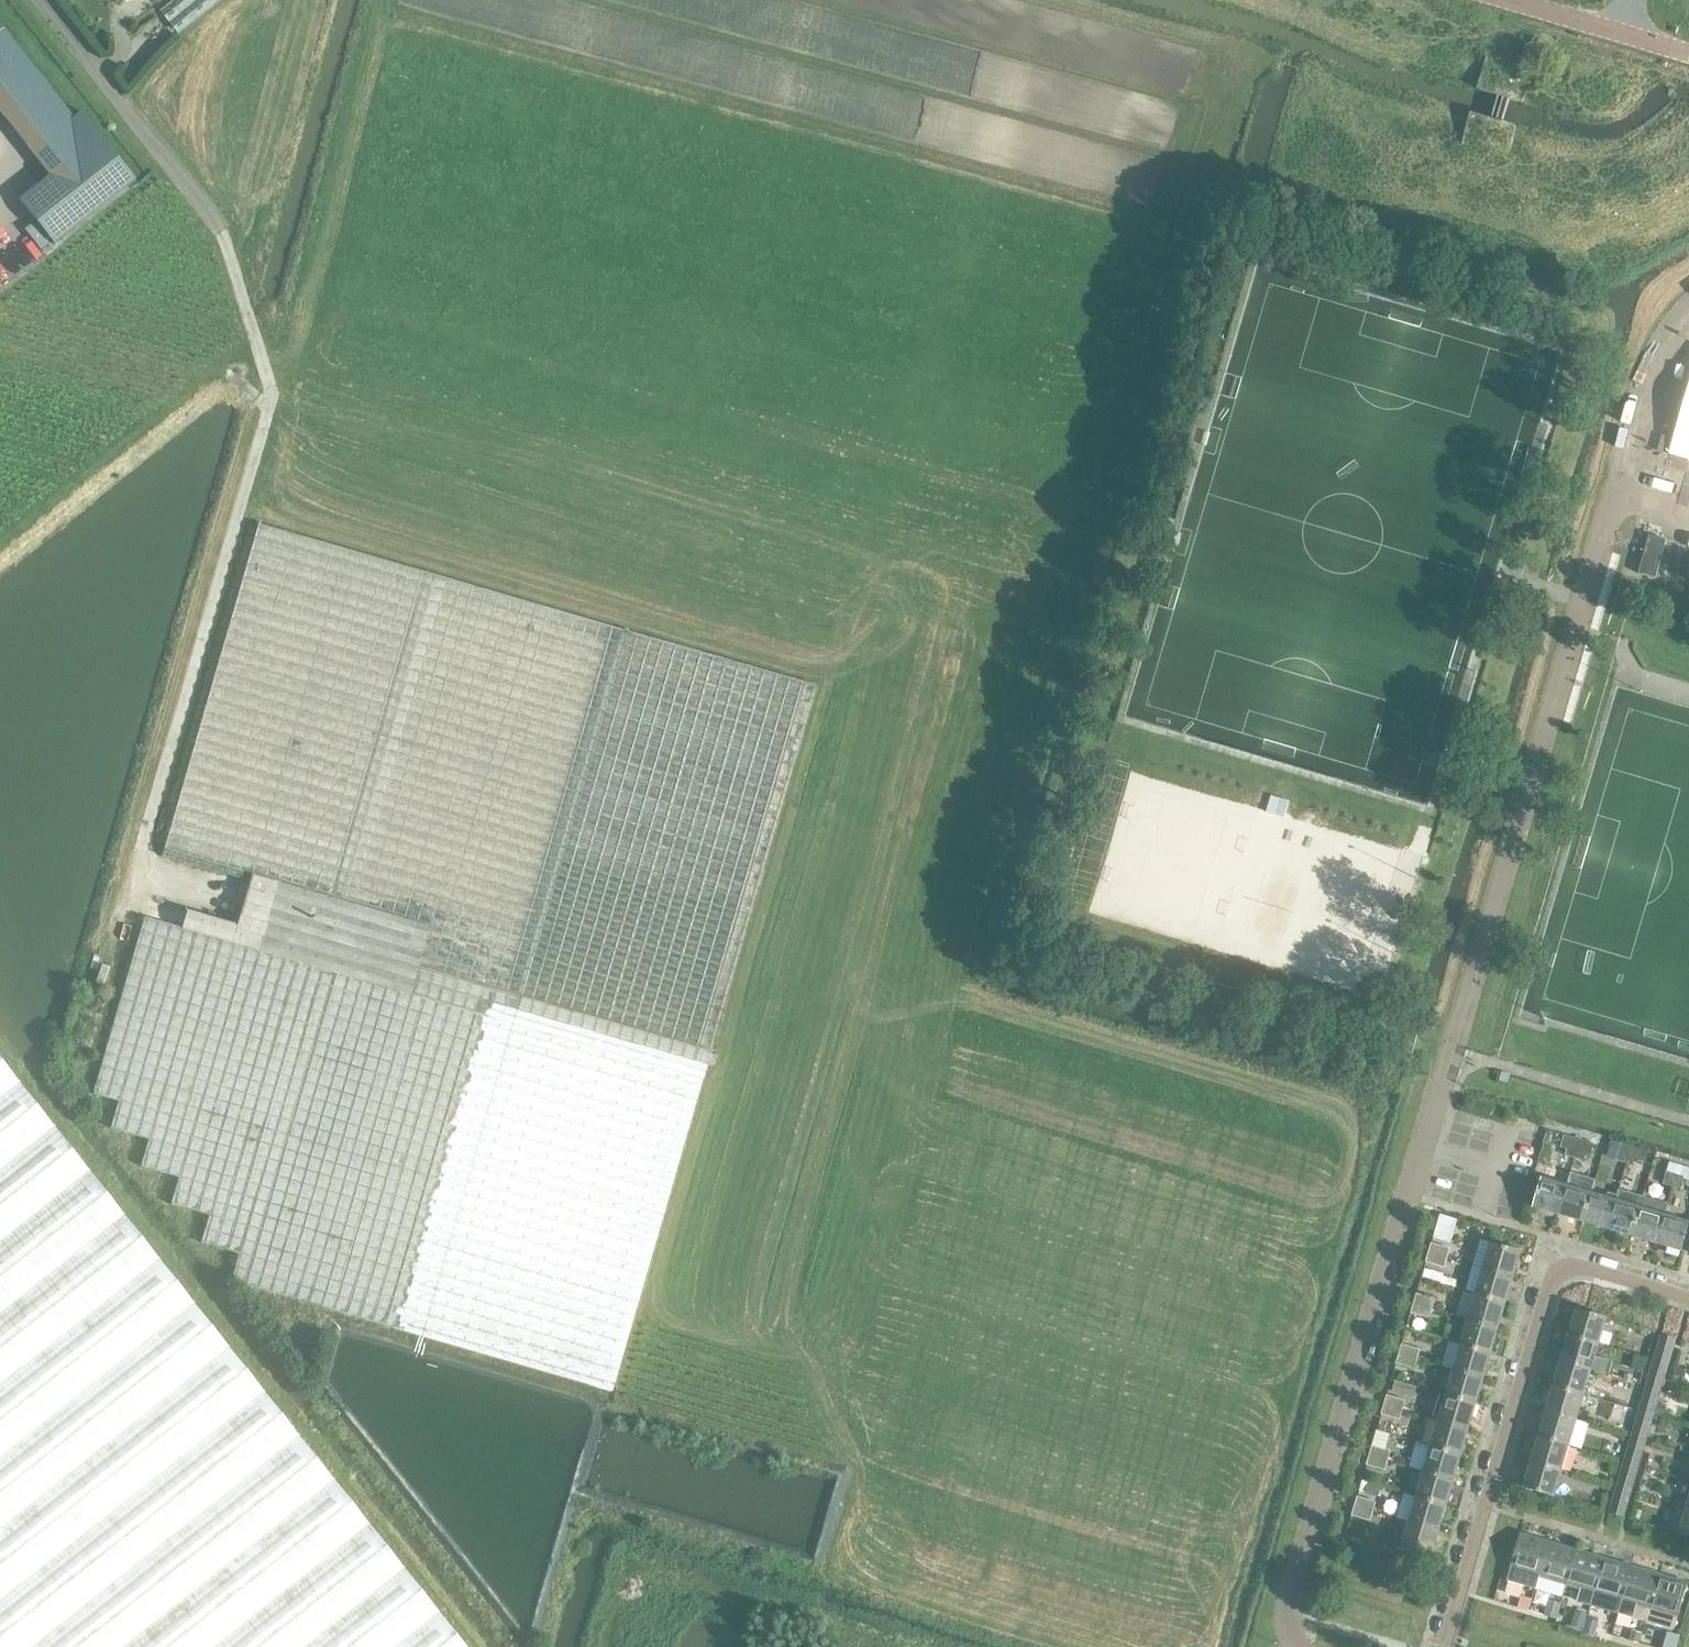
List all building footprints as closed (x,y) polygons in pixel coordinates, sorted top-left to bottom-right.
[(160,12),(178,34),(221,0),(174,0),(160,12)] [(2,28),(0,29),(0,109),(56,181),(97,149),(2,28)] [(1477,89),(1471,110),(1492,116),(1518,124),(1524,102),(1498,95),(1477,89)] [(1492,116),(1471,110),(1461,145),(1508,158),(1518,124),(1492,116)] [(613,1391),(795,769),(818,687),(259,524),(162,855),(251,881),(237,926),(187,911),(182,928),(144,917),(93,1093),(119,1100),(111,1127),(149,1138),(141,1165),(178,1176),(170,1203),(209,1214),(201,1241),(240,1252),(232,1279),(613,1391)] [(1641,575),(1658,580),(1669,541),(1651,537),(1641,575)] [(89,1171),(0,1059),(0,1242),(89,1171)] [(1565,1135),(1561,1148),(1567,1150),(1566,1155),(1576,1158),(1581,1140),(1565,1135)] [(1581,1140),(1576,1158),(1584,1160),(1586,1154),(1591,1156),(1595,1144),(1581,1140)] [(1612,1141),(1608,1157),(1627,1162),(1631,1147),(1612,1141)] [(1631,1147),(1628,1156),(1646,1162),(1649,1152),(1631,1147)] [(1669,1160),(1666,1171),(1669,1172),(1678,1174),(1681,1164),(1669,1160)] [(1678,1174),(1687,1177),(1687,1179),(1688,1179),(1688,1166),(1681,1164),(1678,1174)] [(1675,1187),(1678,1174),(1669,1172),(1666,1184),(1675,1187)] [(1592,1193),(1593,1193),(1597,1180),(1571,1173),(1569,1180),(1559,1214),(1584,1221),(1592,1193)] [(1687,1177),(1678,1174),(1675,1187),(1684,1189),(1687,1179),(1687,1177)] [(1559,1214),(1569,1180),(1560,1177),(1558,1183),(1543,1178),(1535,1207),(1559,1214)] [(1634,1236),(1642,1207),(1645,1197),(1620,1189),(1619,1195),(1609,1228),(1634,1236)] [(1609,1228),(1619,1195),(1614,1193),(1612,1198),(1593,1193),(1592,1193),(1584,1221),(1609,1228)] [(1658,1243),(1667,1214),(1668,1209),(1659,1207),(1658,1212),(1642,1207),(1634,1236),(1658,1243)] [(1440,1214),(1433,1238),(1451,1243),(1458,1219),(1440,1214)] [(1667,1214),(1658,1243),(1683,1250),(1688,1230),(1688,1221),(1667,1214)] [(1450,1248),(1432,1243),(1429,1253),(1447,1258),(1450,1248)] [(1492,1243),(1484,1269),(1514,1278),(1522,1252),(1492,1243)] [(1447,1258),(1429,1253),(1426,1263),(1444,1268),(1447,1258)] [(1426,1268),(1423,1277),(1442,1283),(1444,1274),(1426,1268)] [(1507,1303),(1514,1278),(1484,1269),(1477,1295),(1507,1303)] [(1434,1300),(1416,1295),(1414,1304),(1432,1309),(1434,1300)] [(1499,1329),(1507,1303),(1477,1295),(1469,1320),(1499,1329)] [(1429,1319),(1432,1309),(1414,1304),(1411,1314),(1429,1319)] [(1600,1343),(1607,1317),(1577,1308),(1570,1334),(1600,1343)] [(1492,1355),(1499,1329),(1469,1320),(1462,1346),(1492,1355)] [(1596,1357),(1600,1343),(1570,1334),(1562,1359),(1592,1369),(1605,1372),(1608,1360),(1596,1357)] [(1673,1351),(1677,1338),(1662,1334),(1659,1347),(1673,1351)] [(1419,1351),(1402,1346),(1400,1355),(1417,1360),(1419,1351)] [(1484,1380),(1492,1355),(1462,1346),(1454,1371),(1484,1380)] [(1669,1364),(1673,1351),(1659,1347),(1655,1360),(1669,1364)] [(1414,1369),(1417,1360),(1400,1355),(1397,1364),(1414,1369)] [(1585,1394),(1592,1369),(1562,1359),(1555,1385),(1585,1394)] [(1665,1377),(1669,1364),(1655,1360),(1651,1372),(1665,1377)] [(1477,1405),(1484,1380),(1454,1371),(1447,1396),(1477,1405)] [(1662,1389),(1665,1377),(1651,1372),(1647,1385),(1662,1389)] [(1395,1381),(1392,1391),(1414,1397),(1416,1387),(1395,1381)] [(1578,1419),(1585,1394),(1555,1385),(1548,1411),(1578,1419)] [(1658,1402),(1662,1389),(1647,1385),(1644,1398),(1658,1402)] [(1470,1430),(1477,1405),(1447,1396),(1441,1394),(1434,1419),(1440,1421),(1470,1430)] [(1405,1401),(1388,1396),(1385,1405),(1403,1410),(1405,1401)] [(1654,1413),(1658,1402),(1644,1398),(1640,1411),(1654,1415),(1654,1413)] [(1658,1402),(1654,1413),(1664,1416),(1667,1405),(1658,1402)] [(1403,1410),(1385,1405),(1383,1414),(1400,1419),(1403,1410)] [(1570,1445),(1578,1419),(1548,1411),(1540,1436),(1570,1445)] [(1650,1428),(1654,1415),(1640,1411),(1636,1423),(1650,1428)] [(1462,1455),(1470,1430),(1440,1421),(1432,1446),(1462,1455)] [(1647,1440),(1650,1428),(1636,1423),(1632,1436),(1647,1440)] [(1378,1431),(1374,1447),(1387,1450),(1391,1435),(1378,1431)] [(1563,1471),(1570,1445),(1540,1436),(1533,1462),(1563,1471)] [(1643,1453),(1647,1440),(1632,1436),(1629,1449),(1643,1453)] [(1455,1481),(1462,1455),(1432,1446),(1425,1472),(1455,1481)] [(1387,1450),(1374,1447),(1371,1456),(1389,1461),(1391,1452),(1387,1450)] [(1639,1466),(1643,1453),(1629,1449),(1625,1462),(1639,1466)] [(1386,1471),(1389,1461),(1371,1456),(1368,1466),(1386,1471)] [(1555,1496),(1563,1471),(1533,1462),(1525,1487),(1555,1496)] [(1635,1479),(1639,1466),(1625,1462),(1621,1474),(1635,1479)] [(1447,1507),(1455,1481),(1425,1472),(1417,1498),(1447,1507)] [(1632,1491),(1635,1479),(1621,1474),(1617,1487),(1632,1491)] [(1369,1484),(1366,1494),(1378,1498),(1381,1487),(1369,1484)] [(1628,1504),(1632,1491),(1617,1487),(1614,1500),(1628,1504)] [(1377,1503),(1360,1498),(1357,1508),(1374,1513),(1377,1503)] [(1440,1532),(1447,1507),(1417,1498),(1410,1524),(1440,1532)] [(1624,1517),(1628,1504),(1614,1500),(1610,1512),(1624,1517)] [(1371,1523),(1374,1513),(1357,1508),(1354,1518),(1371,1523)] [(1687,1508),(1680,1533),(1688,1536),(1688,1509),(1687,1508)] [(1432,1558),(1440,1532),(1410,1524),(1402,1549),(1432,1558)] [(1540,1576),(1550,1542),(1522,1534),(1508,1581),(1538,1590),(1542,1577),(1540,1576)] [(1568,1584),(1578,1550),(1550,1542),(1540,1576),(1542,1577),(1568,1584)] [(1595,1592),(1605,1558),(1578,1550),(1568,1584),(1595,1592)] [(1623,1601),(1633,1566),(1605,1558),(1595,1592),(1623,1601)] [(1647,1621),(1661,1574),(1633,1566),(1623,1601),(1638,1605),(1634,1618),(1647,1621)] [(1688,1583),(1661,1574),(1647,1621),(1675,1630),(1688,1583)] [(1532,1611),(1535,1600),(1524,1597),(1521,1608),(1532,1611)] [(1549,1599),(1545,1615),(1557,1618),(1562,1603),(1549,1599)] [(1577,1610),(1572,1625),(1584,1629),(1589,1613),(1577,1610)] [(1590,1617),(1587,1629),(1596,1632),(1600,1620),(1590,1617)] [(1632,1629),(1630,1639),(1640,1642),(1643,1632),(1632,1629)] [(1679,1635),(1669,1632),(1665,1646),(1676,1646),(1679,1635)]
